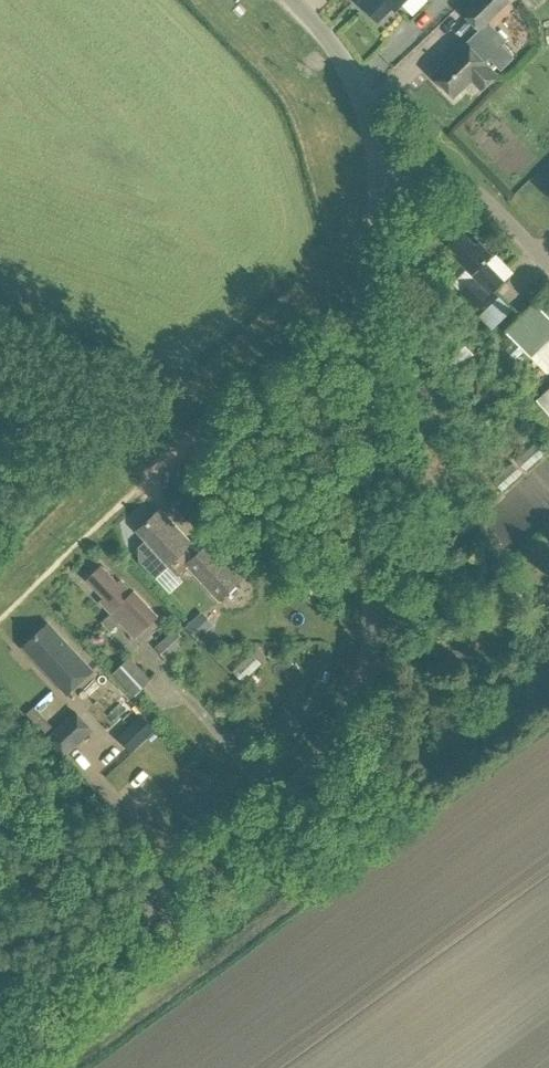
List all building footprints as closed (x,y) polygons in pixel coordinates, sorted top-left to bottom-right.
[(381,21),(394,8),(397,11),(408,0),(368,0),(370,2),(366,6),(381,21)] [(462,13),(480,32),(511,2),(509,0),(475,0),(462,13)] [(484,89),(500,73),(469,41),(435,74),(457,96),(475,79),(484,89)] [(480,308),(507,283),(487,263),(494,256),(481,242),(478,244),(465,231),(452,244),(461,254),(458,257),(480,280),(466,294),(480,308)] [(488,327),(507,309),(494,296),(475,314),(488,327)] [(548,342),(548,315),(537,302),(507,332),(533,358),(548,342)] [(440,358),(454,372),(473,353),(459,339),(440,358)] [(538,400),(548,412),(548,390),(538,400)] [(481,444),(496,442),(495,433),(480,434),(481,444)] [(221,600),(243,578),(209,542),(195,555),(188,547),(192,543),(166,514),(161,518),(156,514),(141,529),(150,538),(140,547),(141,561),(156,577),(170,565),(179,575),(189,566),(221,600)] [(137,637),(159,615),(136,591),(134,592),(124,581),(119,585),(102,568),(89,581),(105,599),(102,601),(137,637)] [(208,629),(213,624),(202,612),(186,627),(198,639),(208,629)] [(70,694),(94,670),(50,625),(31,644),(44,657),(39,662),(70,694)] [(167,659),(188,640),(176,627),(156,647),(167,659)] [(209,651),(220,641),(208,629),(198,639),(209,651)] [(130,658),(113,674),(134,697),(152,681),(130,658)] [(191,659),(184,665),(190,671),(197,665),(191,659)] [(114,686),(104,695),(121,713),(131,704),(114,686)] [(66,758),(94,731),(75,711),(47,737),(66,758)] [(44,735),(52,726),(44,718),(35,726),(44,735)] [(128,752),(152,729),(144,720),(120,743),(128,752)]
